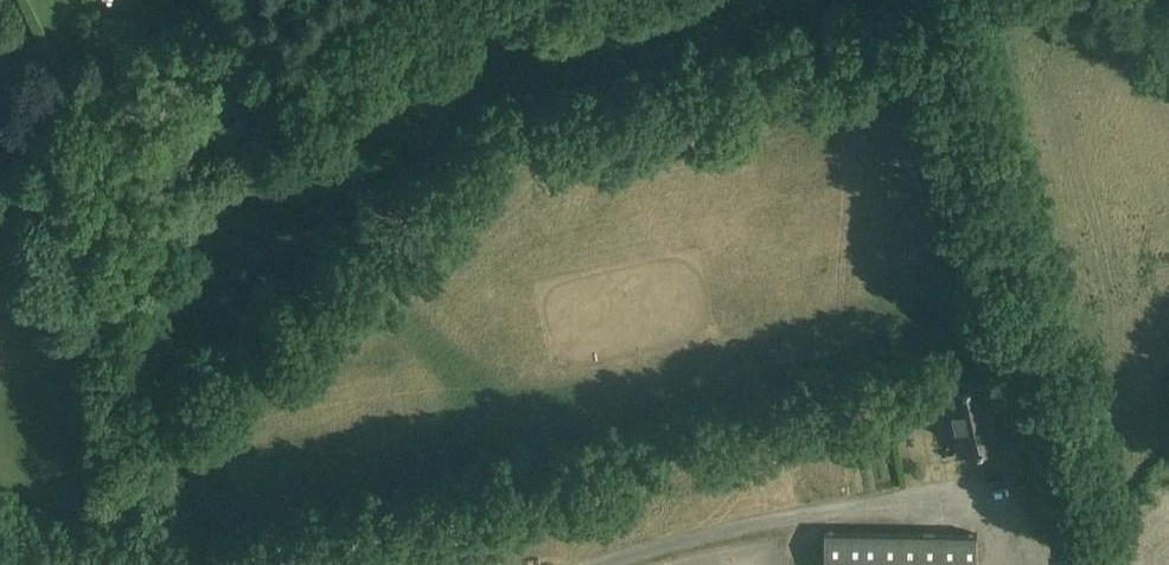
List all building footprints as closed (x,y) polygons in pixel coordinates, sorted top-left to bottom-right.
[(944,387),(959,452),(1003,442),(988,377),(944,387)] [(978,535),(825,533),(824,564),(977,564),(978,535)]
